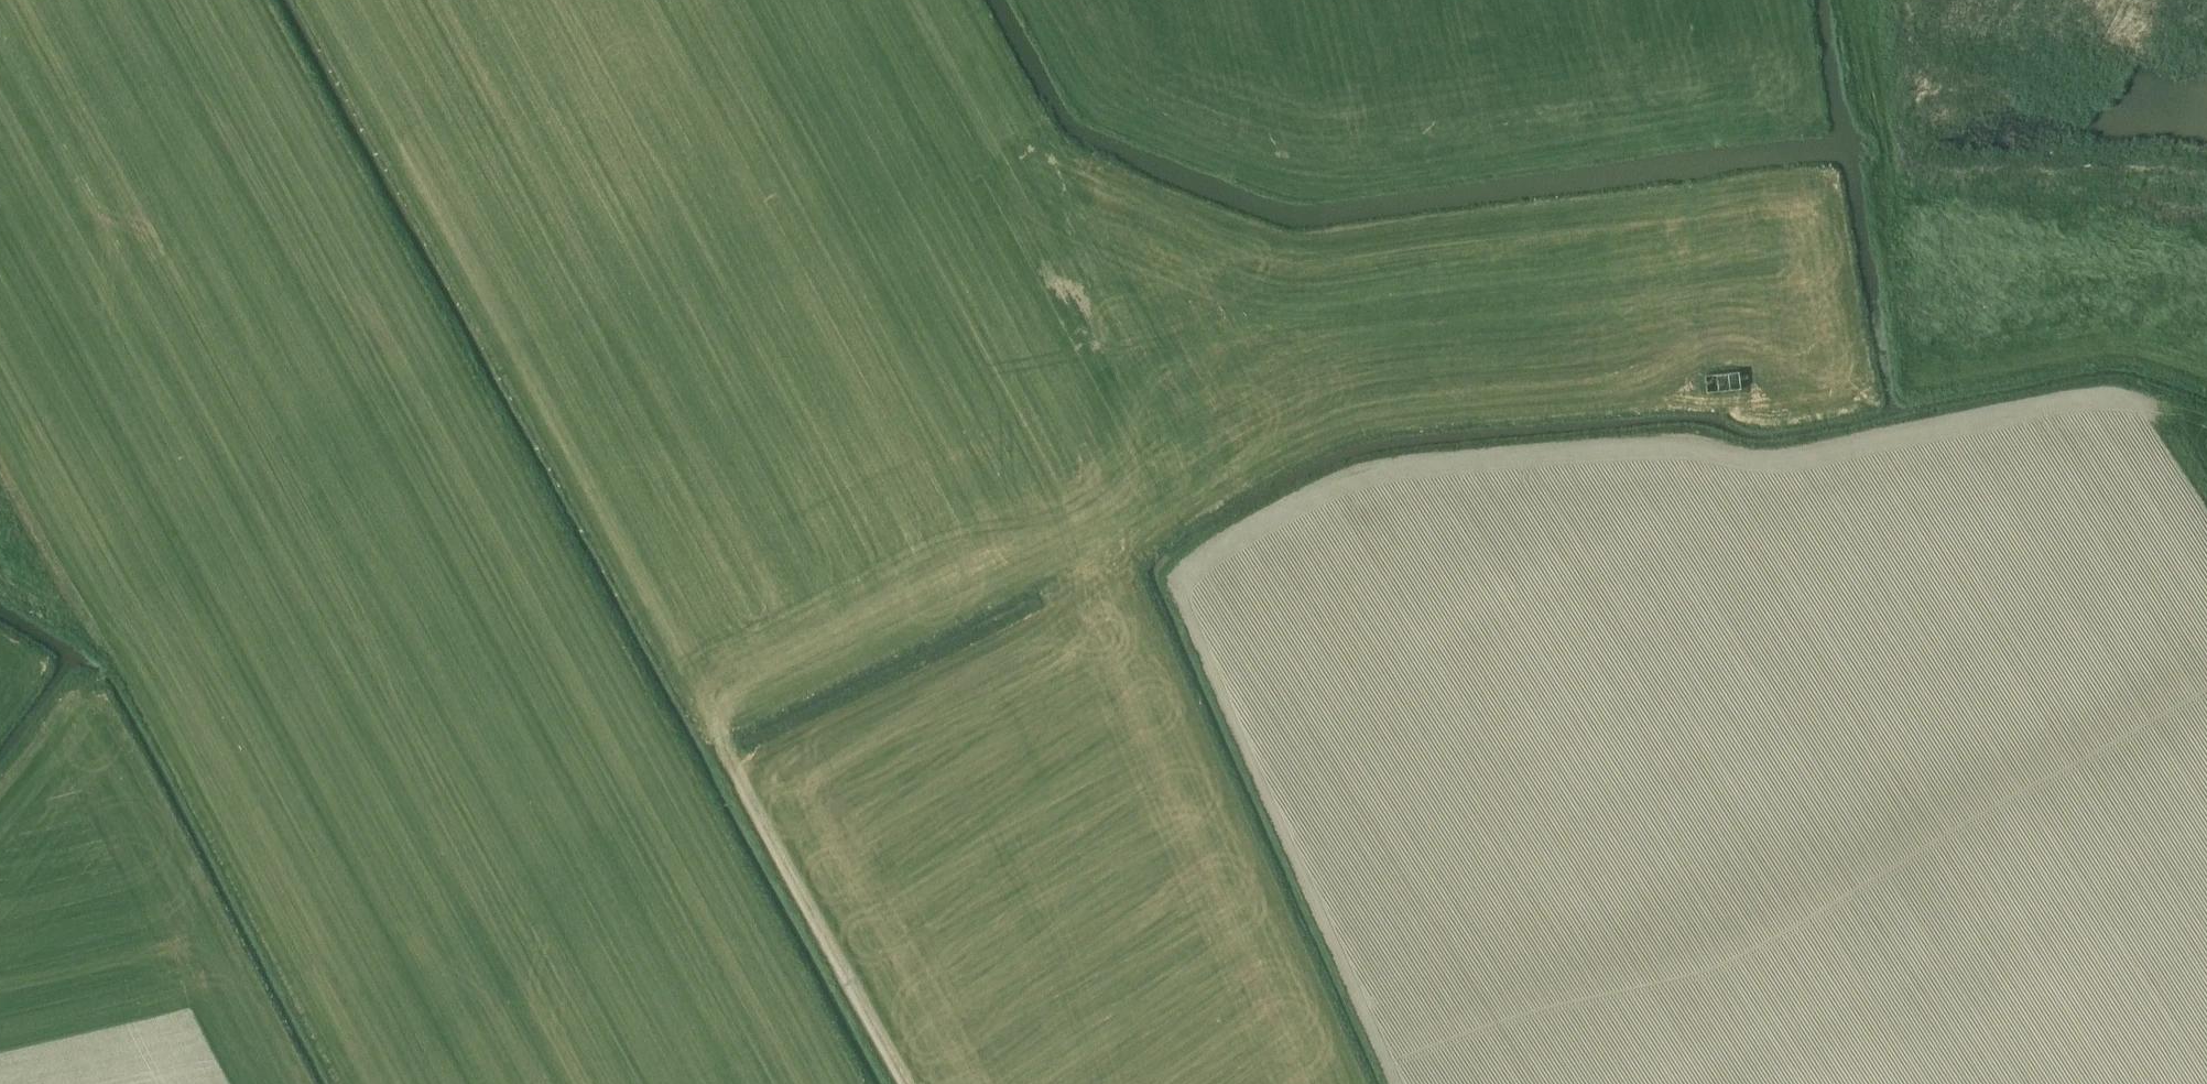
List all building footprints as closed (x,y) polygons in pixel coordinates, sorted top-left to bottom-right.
[(1708,391),(1742,388),(1741,370),(1706,373),(1708,391)]
